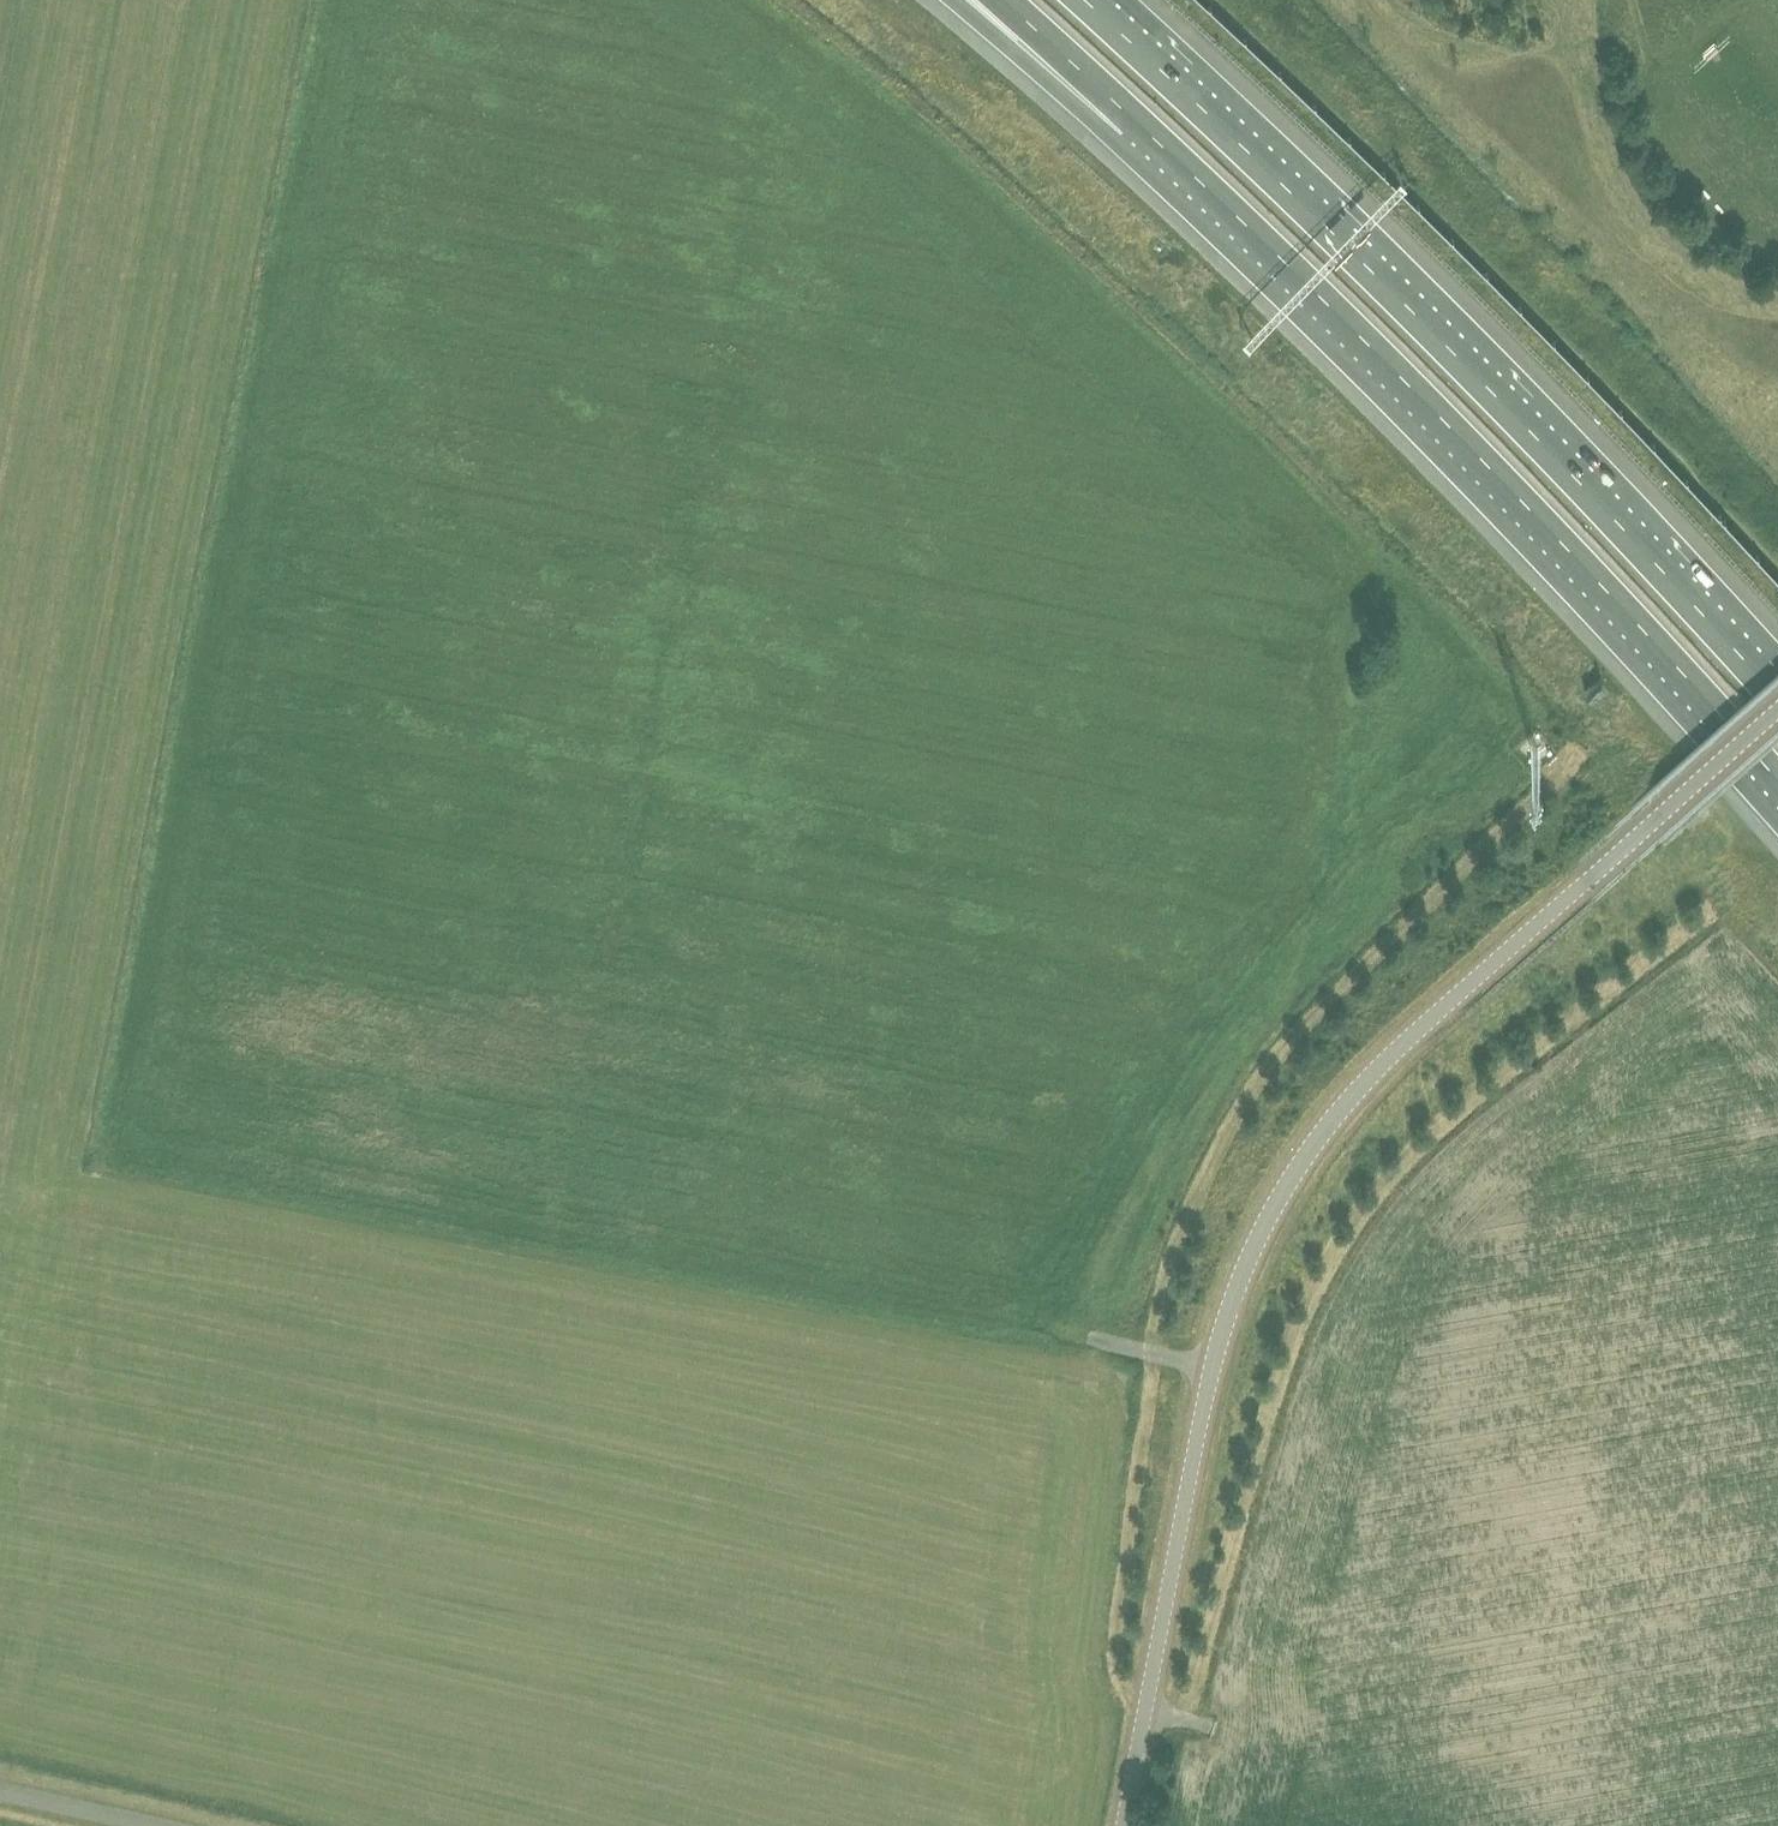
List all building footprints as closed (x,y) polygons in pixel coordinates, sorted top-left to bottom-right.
[(1592,680),(1597,691),(1615,684),(1611,673),(1592,680)]
